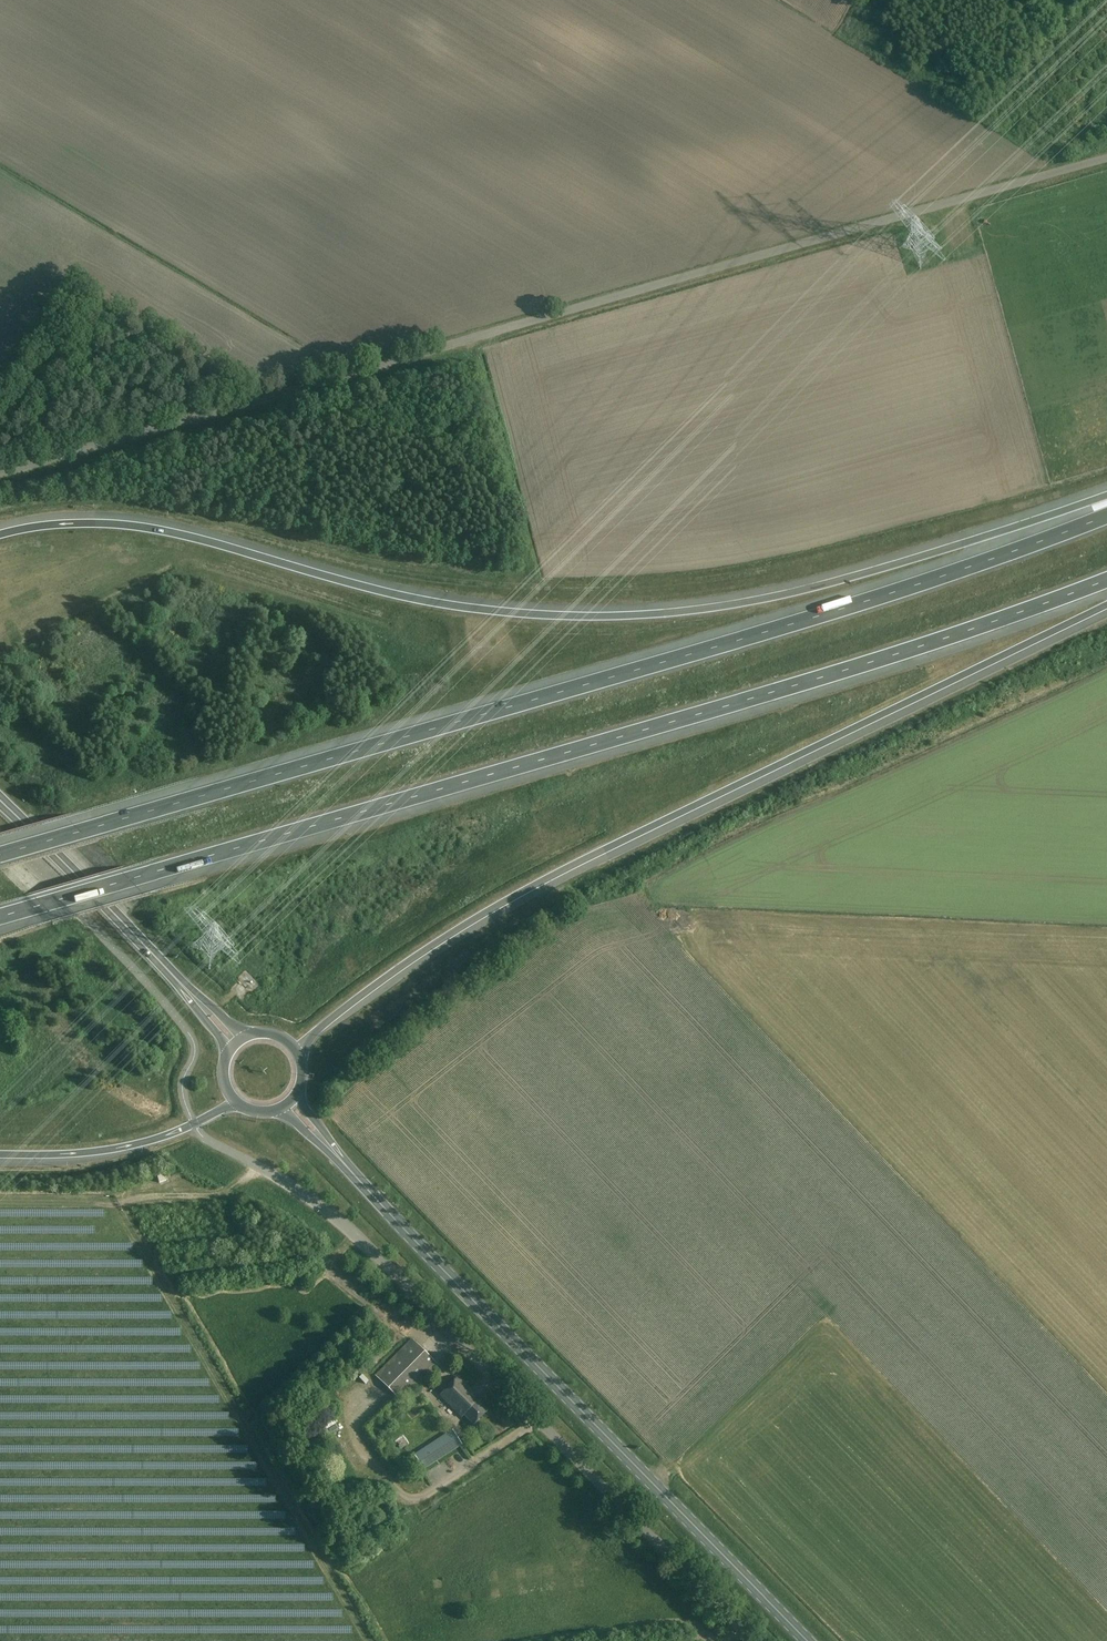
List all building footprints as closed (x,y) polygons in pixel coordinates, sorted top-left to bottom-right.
[(225,788),(253,779),(251,774),(223,783),(225,788)] [(164,1174),(157,1176),(159,1183),(166,1181),(164,1174)] [(437,1364),(412,1340),(376,1376),(400,1401),(437,1364)] [(474,1394),(458,1378),(441,1396),(463,1417),(465,1415),(474,1425),(487,1411),(473,1396),(474,1394)] [(434,1401),(441,1395),(436,1389),(429,1395),(434,1401)] [(387,1399),(382,1403),(371,1411),(375,1416),(391,1403),(387,1399)] [(462,1445),(452,1430),(414,1455),(424,1470),(462,1445)] [(388,1550),(392,1543),(385,1539),(381,1547),(388,1550)]
